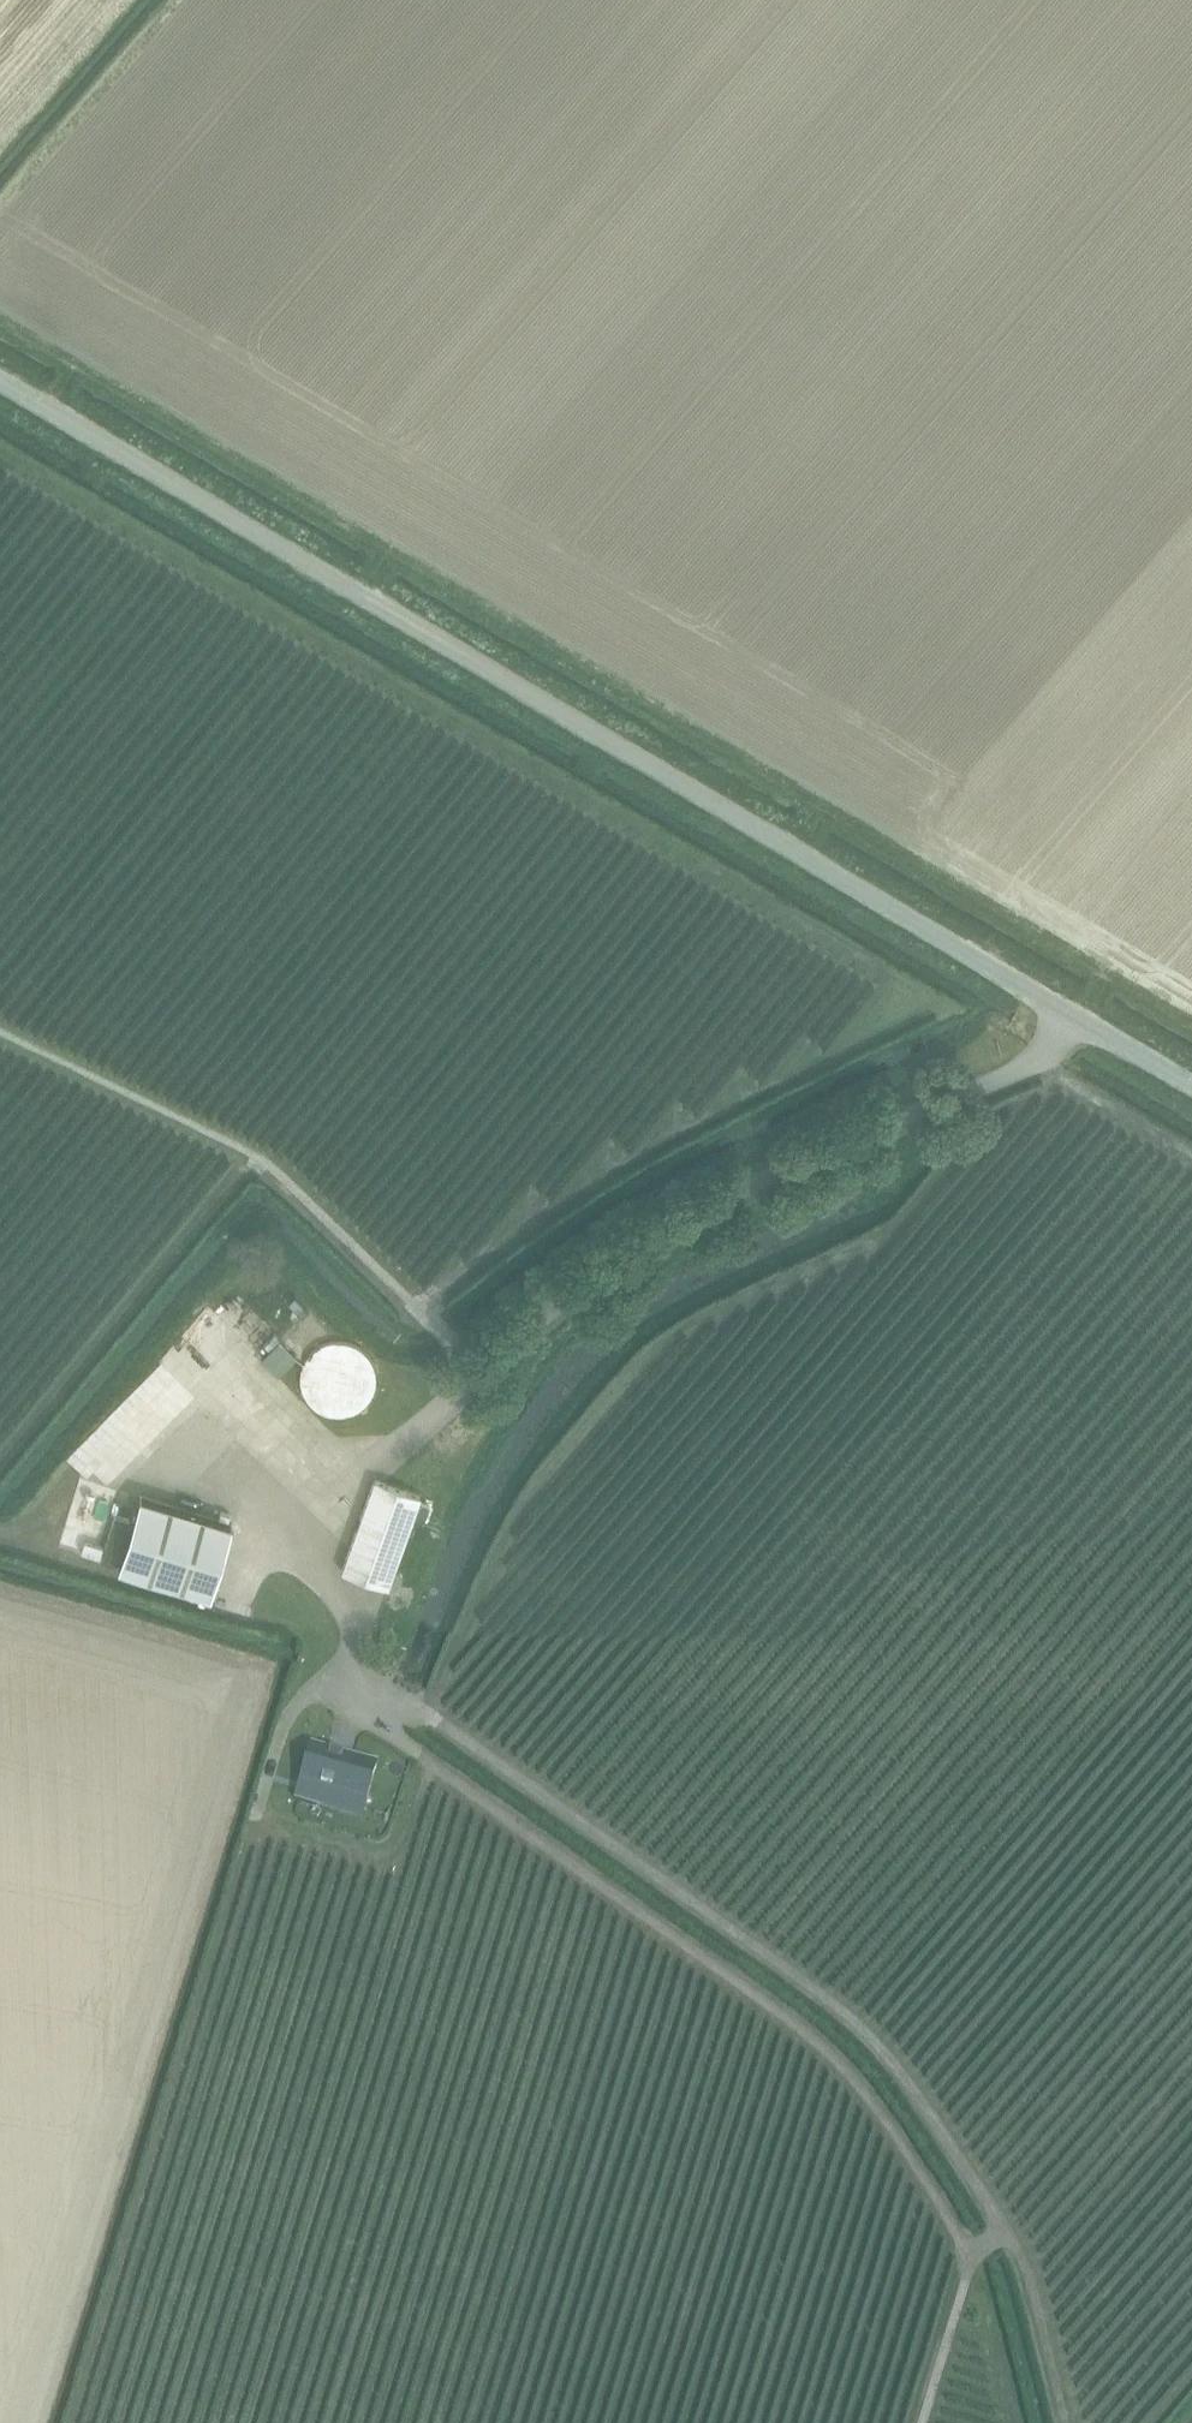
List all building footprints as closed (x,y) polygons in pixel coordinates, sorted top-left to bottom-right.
[(262,1357),(279,1374),(296,1357),(279,1340),(262,1357)] [(303,1391),(309,1402),(318,1411),(329,1416),(342,1417),(354,1415),(364,1408),(372,1398),(376,1384),(375,1371),(369,1358),(358,1349),(345,1344),(333,1344),(321,1348),(311,1356),(305,1366),(302,1378),(303,1391)] [(420,1493),(375,1477),(343,1567),(388,1583),(420,1493)] [(119,1566),(172,1582),(212,1595),(233,1525),(141,1496),(119,1566)] [(370,1798),(379,1764),(312,1746),(303,1780),(370,1798)]
